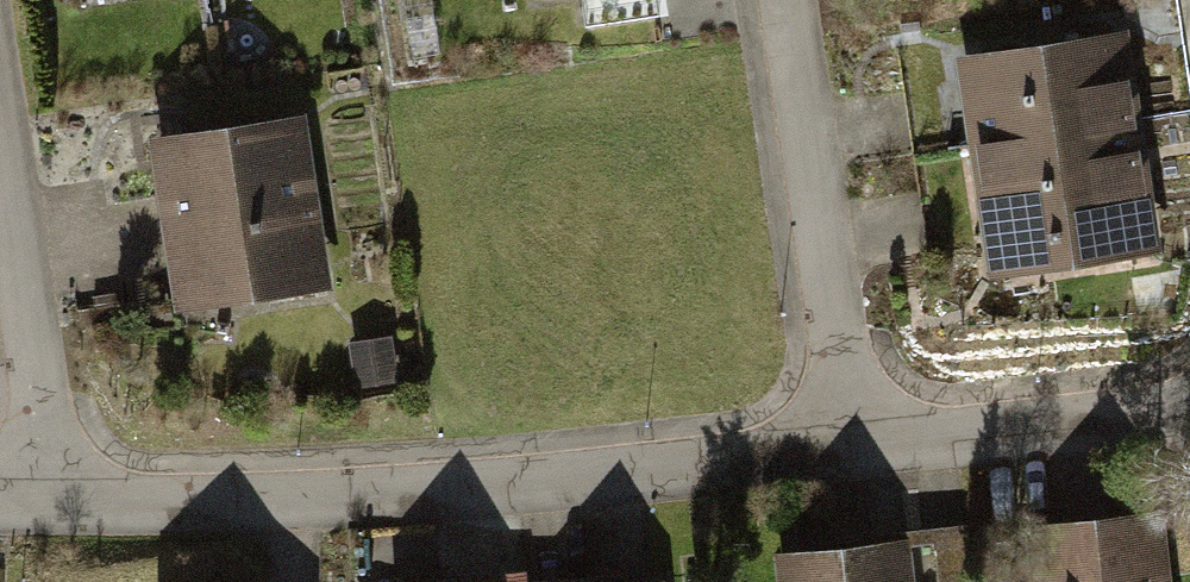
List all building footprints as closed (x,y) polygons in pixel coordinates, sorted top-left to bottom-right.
[(1129,34),(954,61),(990,287),(1164,260),(1129,34)] [(314,130),(155,150),(177,321),(336,301),(314,130)] [(391,344),(354,348),(360,397),(397,392),(391,344)] [(1169,521),(1033,534),(1037,581),(1175,581),(1169,521)] [(782,581),(919,581),(916,549),(780,563),(782,581)] [(939,559),(942,581),(973,581),(970,555),(939,559)]
